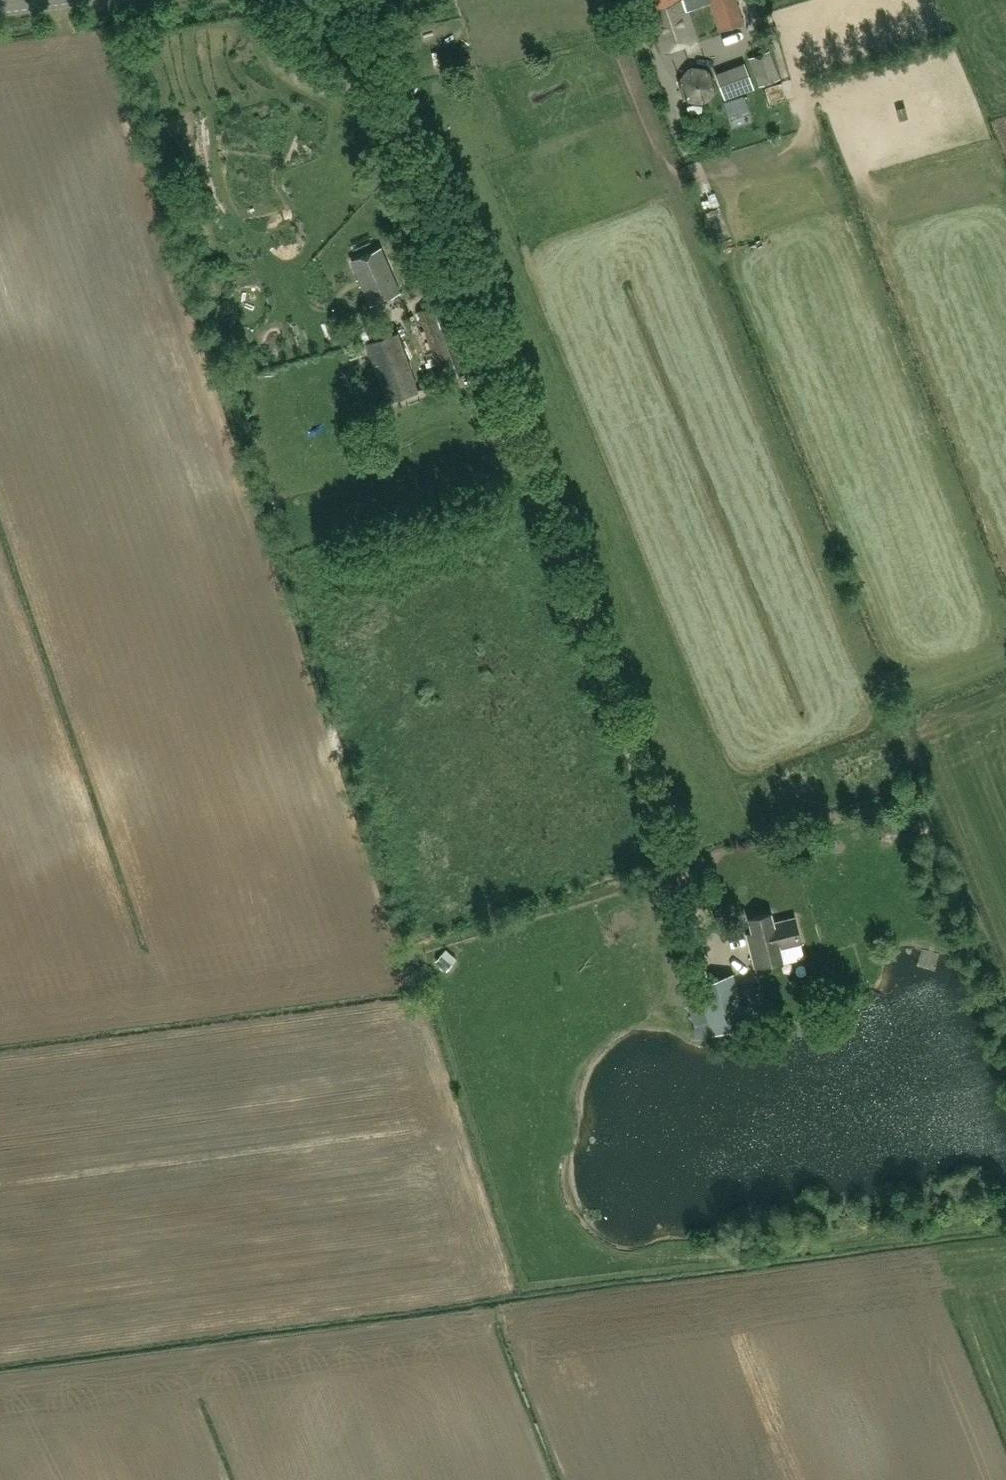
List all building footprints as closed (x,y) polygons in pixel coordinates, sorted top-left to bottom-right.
[(662,51),(697,39),(684,0),(645,0),(662,51)] [(720,30),(744,21),(737,0),(710,0),(720,30)] [(368,11),(371,22),(381,19),(377,8),(368,11)] [(750,58),(764,85),(779,78),(765,51),(750,58)] [(734,107),(742,127),(756,121),(748,101),(734,107)] [(399,292),(381,247),(351,260),(370,304),(399,292)] [(420,313),(437,365),(442,378),(473,367),(450,303),(420,313)] [(350,332),(357,345),(391,330),(385,316),(350,332)] [(418,390),(398,332),(366,342),(386,401),(418,390)] [(795,918),(774,923),(772,913),(750,918),(753,932),(747,933),(756,967),(783,960),(780,949),(802,944),(795,918)] [(687,1005),(697,1038),(749,1022),(747,1014),(762,1009),(757,990),(741,995),(734,972),(696,984),(702,1001),(687,1005)]
